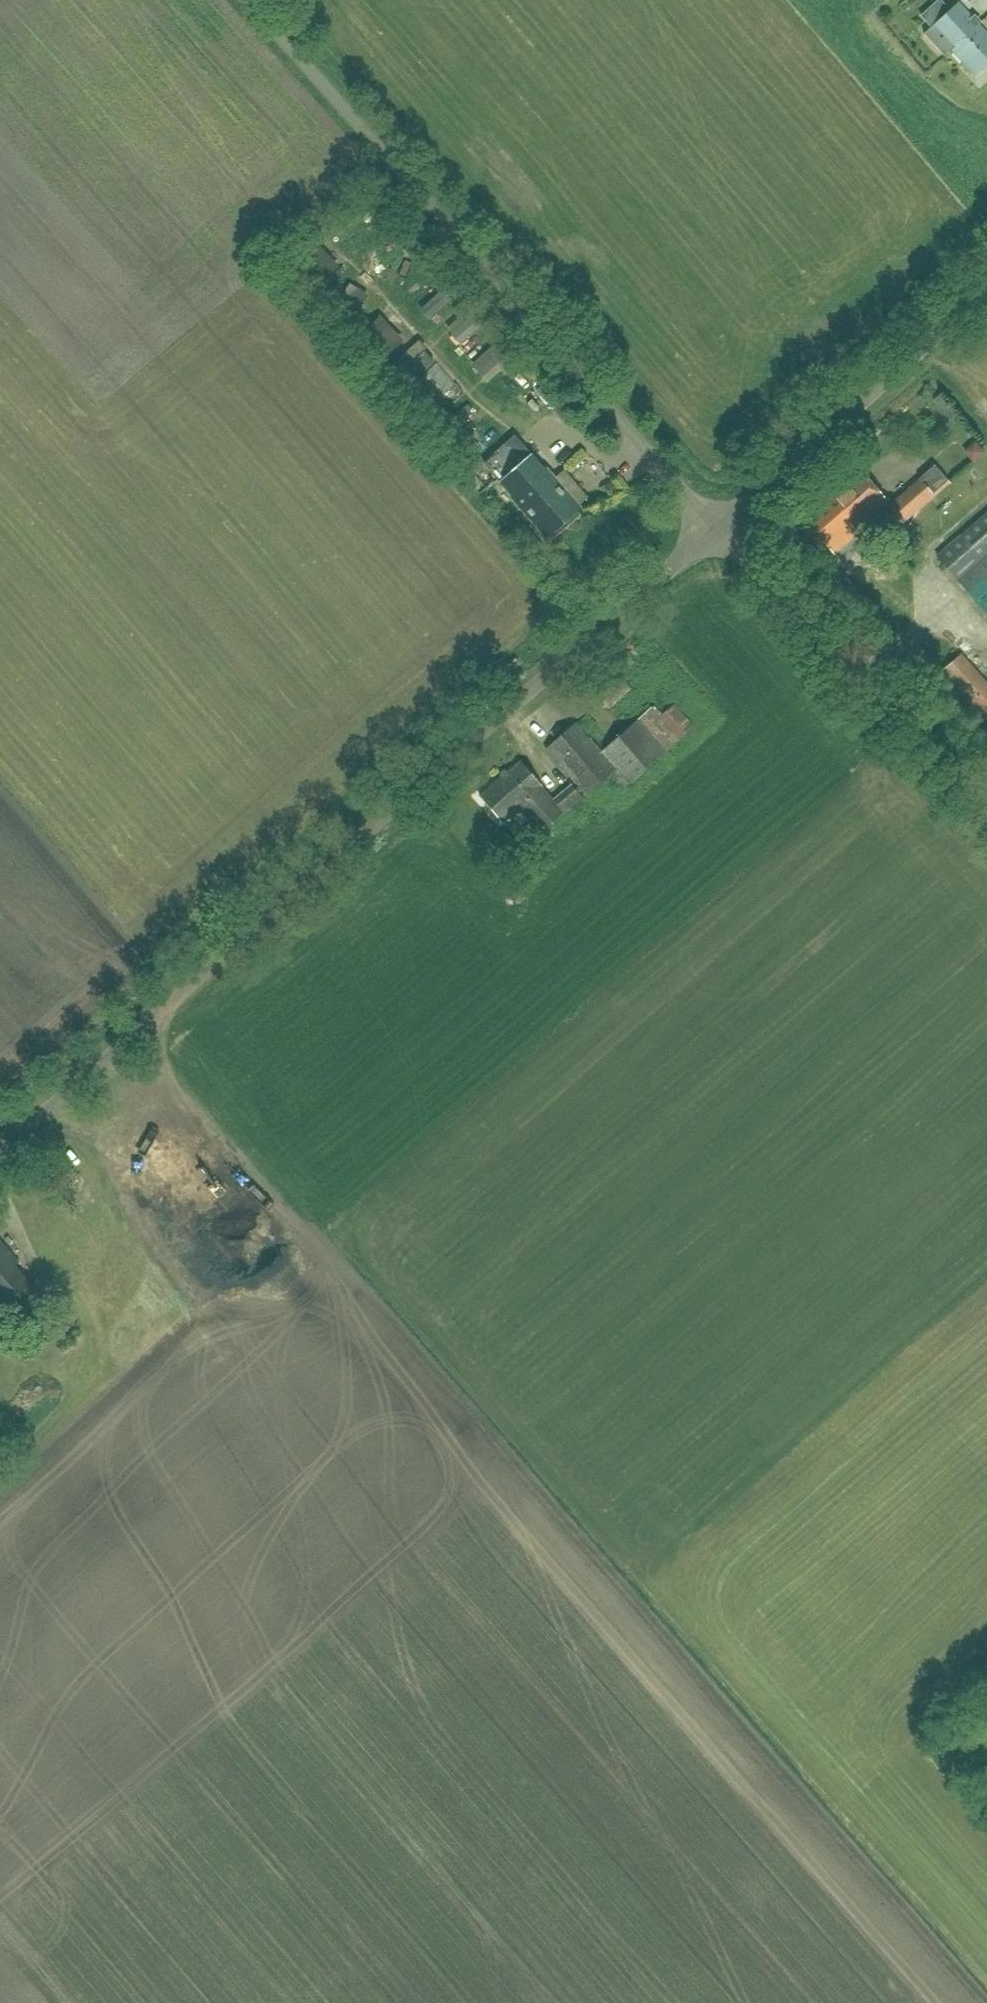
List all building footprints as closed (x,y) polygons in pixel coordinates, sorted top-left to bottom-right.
[(932,27),(924,35),(944,56),(952,49),(978,23),(957,0),(930,25),(932,27)] [(952,49),(975,74),(986,62),(986,33),(978,23),(952,49)] [(339,265),(317,242),(290,268),(312,291),(339,265)] [(402,277),(416,287),(426,274),(411,264),(402,277)] [(368,294),(356,287),(339,314),(350,321),(368,294)] [(446,337),(457,349),(488,322),(477,309),(446,337)] [(402,339),(380,316),(356,340),(378,363),(402,339)] [(501,339),(471,365),(485,380),(515,354),(501,339)] [(425,349),(386,384),(403,402),(412,394),(406,387),(435,361),(425,349)] [(422,381),(441,399),(457,382),(438,364),(422,381)] [(453,467),(477,447),(449,413),(424,434),(453,467)] [(511,498),(545,538),(579,508),(544,468),(543,470),(513,435),(482,462),(512,497),(511,498)] [(564,469),(558,475),(579,498),(586,492),(564,469)] [(844,482),(822,501),(819,498),(796,518),(826,552),(885,501),(860,471),(845,484),(844,482)] [(917,478),(888,504),(887,505),(901,522),(932,495),(917,478)] [(575,723),(545,749),(573,780),(584,792),(604,774),(613,767),(627,782),(691,727),(671,705),(658,716),(651,708),(600,752),(575,723)] [(500,775),(478,795),(502,822),(517,808),(538,831),(561,810),(564,813),(581,797),(580,796),(569,784),(551,799),(539,786),(540,786),(518,761),(501,776),(500,775)] [(41,1295),(14,1265),(19,1261),(0,1240),(0,1307),(12,1320),(41,1295)]
